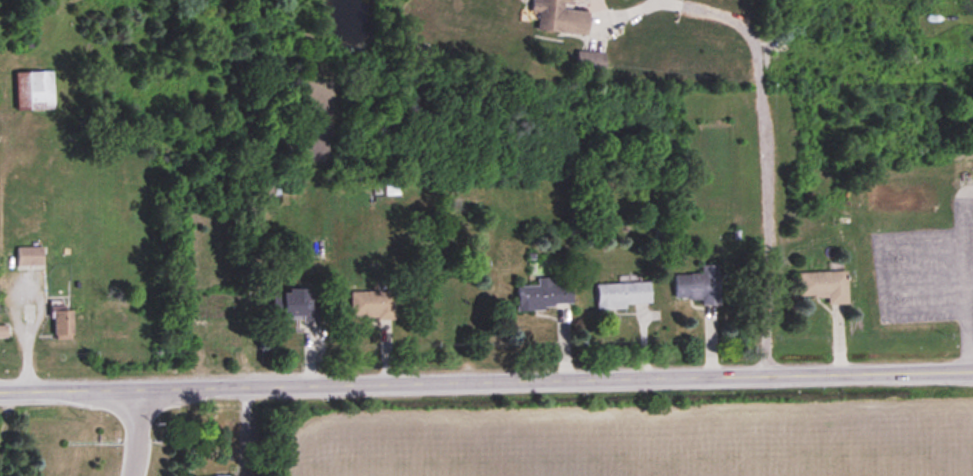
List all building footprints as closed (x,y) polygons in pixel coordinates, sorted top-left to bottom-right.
[(589,12),(565,10),(566,0),(533,0),(531,13),(539,13),(537,31),(587,35),(589,12)] [(576,76),(605,76),(605,52),(576,52),(576,76)] [(53,73),(16,74),(17,111),(54,110),(53,73)] [(17,248),(17,269),(43,269),(43,248),(17,248)] [(719,266),(701,266),(701,275),(674,275),(675,300),(701,299),(702,306),(719,306),(719,266)] [(800,298),(829,298),(829,306),(847,305),(847,272),(799,273),(800,298)] [(518,309),(571,307),(570,277),(536,278),(537,285),(517,286),(518,309)] [(596,285),(597,308),(651,306),(650,283),(596,285)] [(319,308),(312,308),(312,290),(273,290),(273,321),(319,321),(319,308)] [(351,292),(351,319),(394,320),(394,293),(351,292)] [(73,341),(73,311),(54,311),(54,341),(73,341)]
